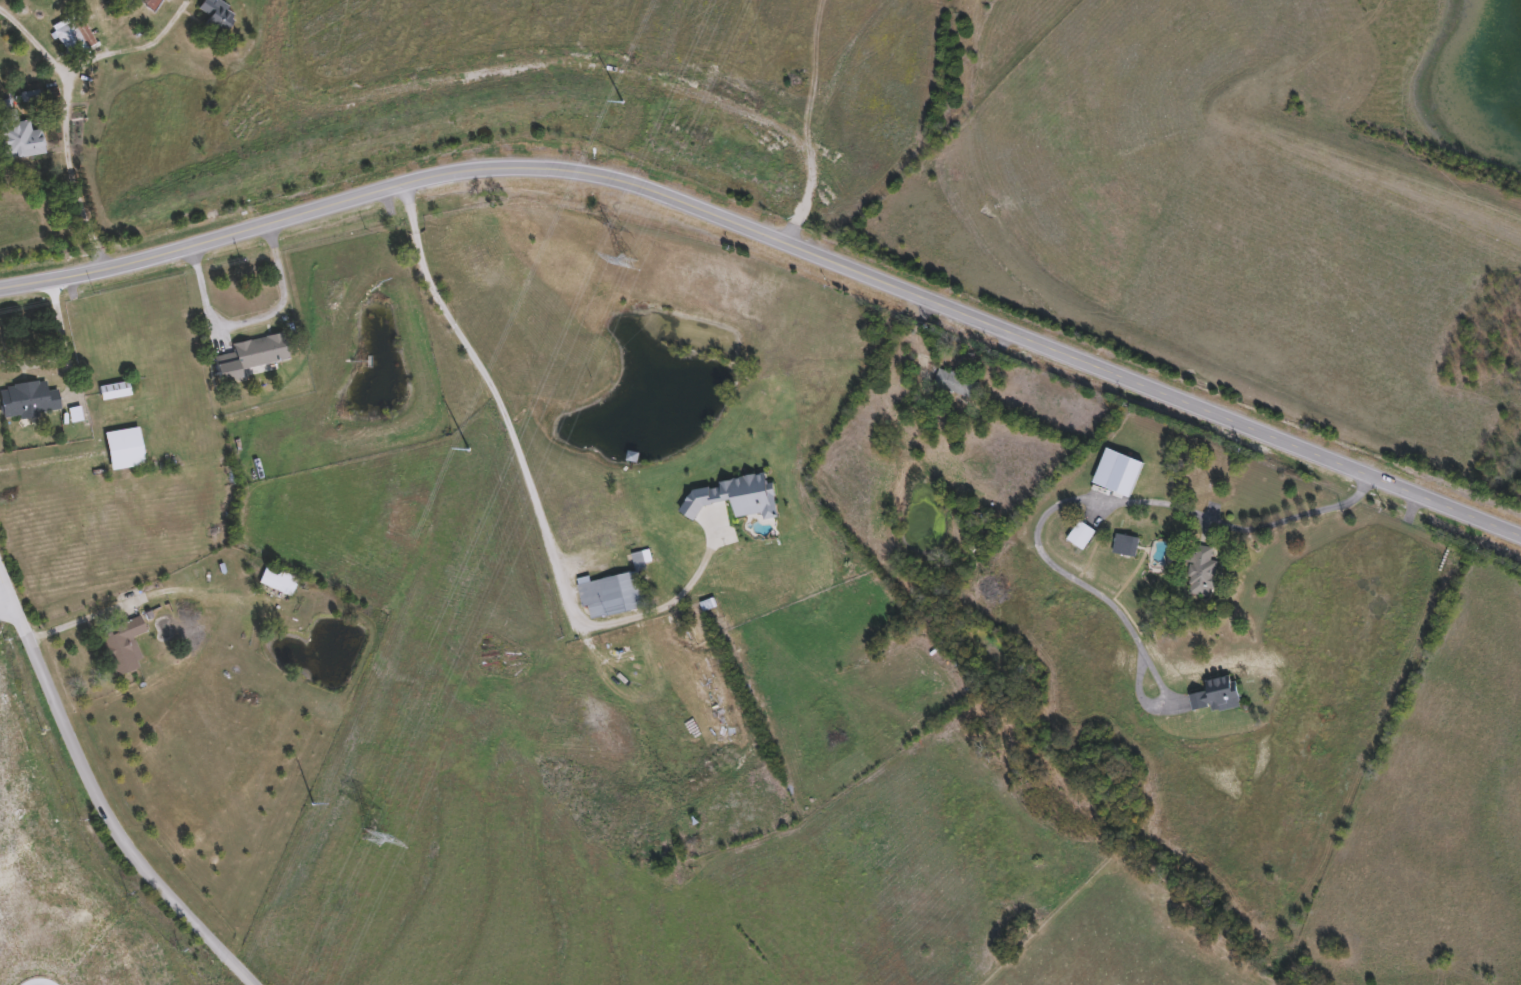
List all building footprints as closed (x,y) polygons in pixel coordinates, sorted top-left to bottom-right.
[(196,9),(202,0),(214,0),(235,13),(221,36),(203,24),(208,17),(196,9)] [(79,17),(95,45),(68,61),(52,33),(79,17)] [(1,162),(0,154),(0,101),(11,100),(14,123),(27,121),(29,131),(39,130),(43,156),(1,162)] [(232,344),(283,335),(288,361),(249,368),(250,377),(218,382),(215,365),(235,361),(232,344)] [(933,387),(939,369),(981,382),(975,401),(933,387)] [(2,420),(0,404),(0,388),(45,382),(46,392),(56,391),(59,412),(2,420)] [(100,401),(98,387),(127,383),(129,396),(100,401)] [(143,466),(110,472),(103,434),(137,428),(143,466)] [(1096,534),(1083,552),(1067,540),(1081,522),(1096,534)] [(1214,549),(1212,563),(1217,563),(1212,599),(1187,595),(1195,547),(1214,549)] [(632,555),(643,554),(645,571),(639,572),(645,610),(592,620),(590,608),(583,609),(579,584),(636,575),(632,555)] [(290,599),(258,584),(266,566),(298,580),(290,599)] [(114,678),(99,633),(140,619),(146,634),(133,639),(143,668),(114,678)]
